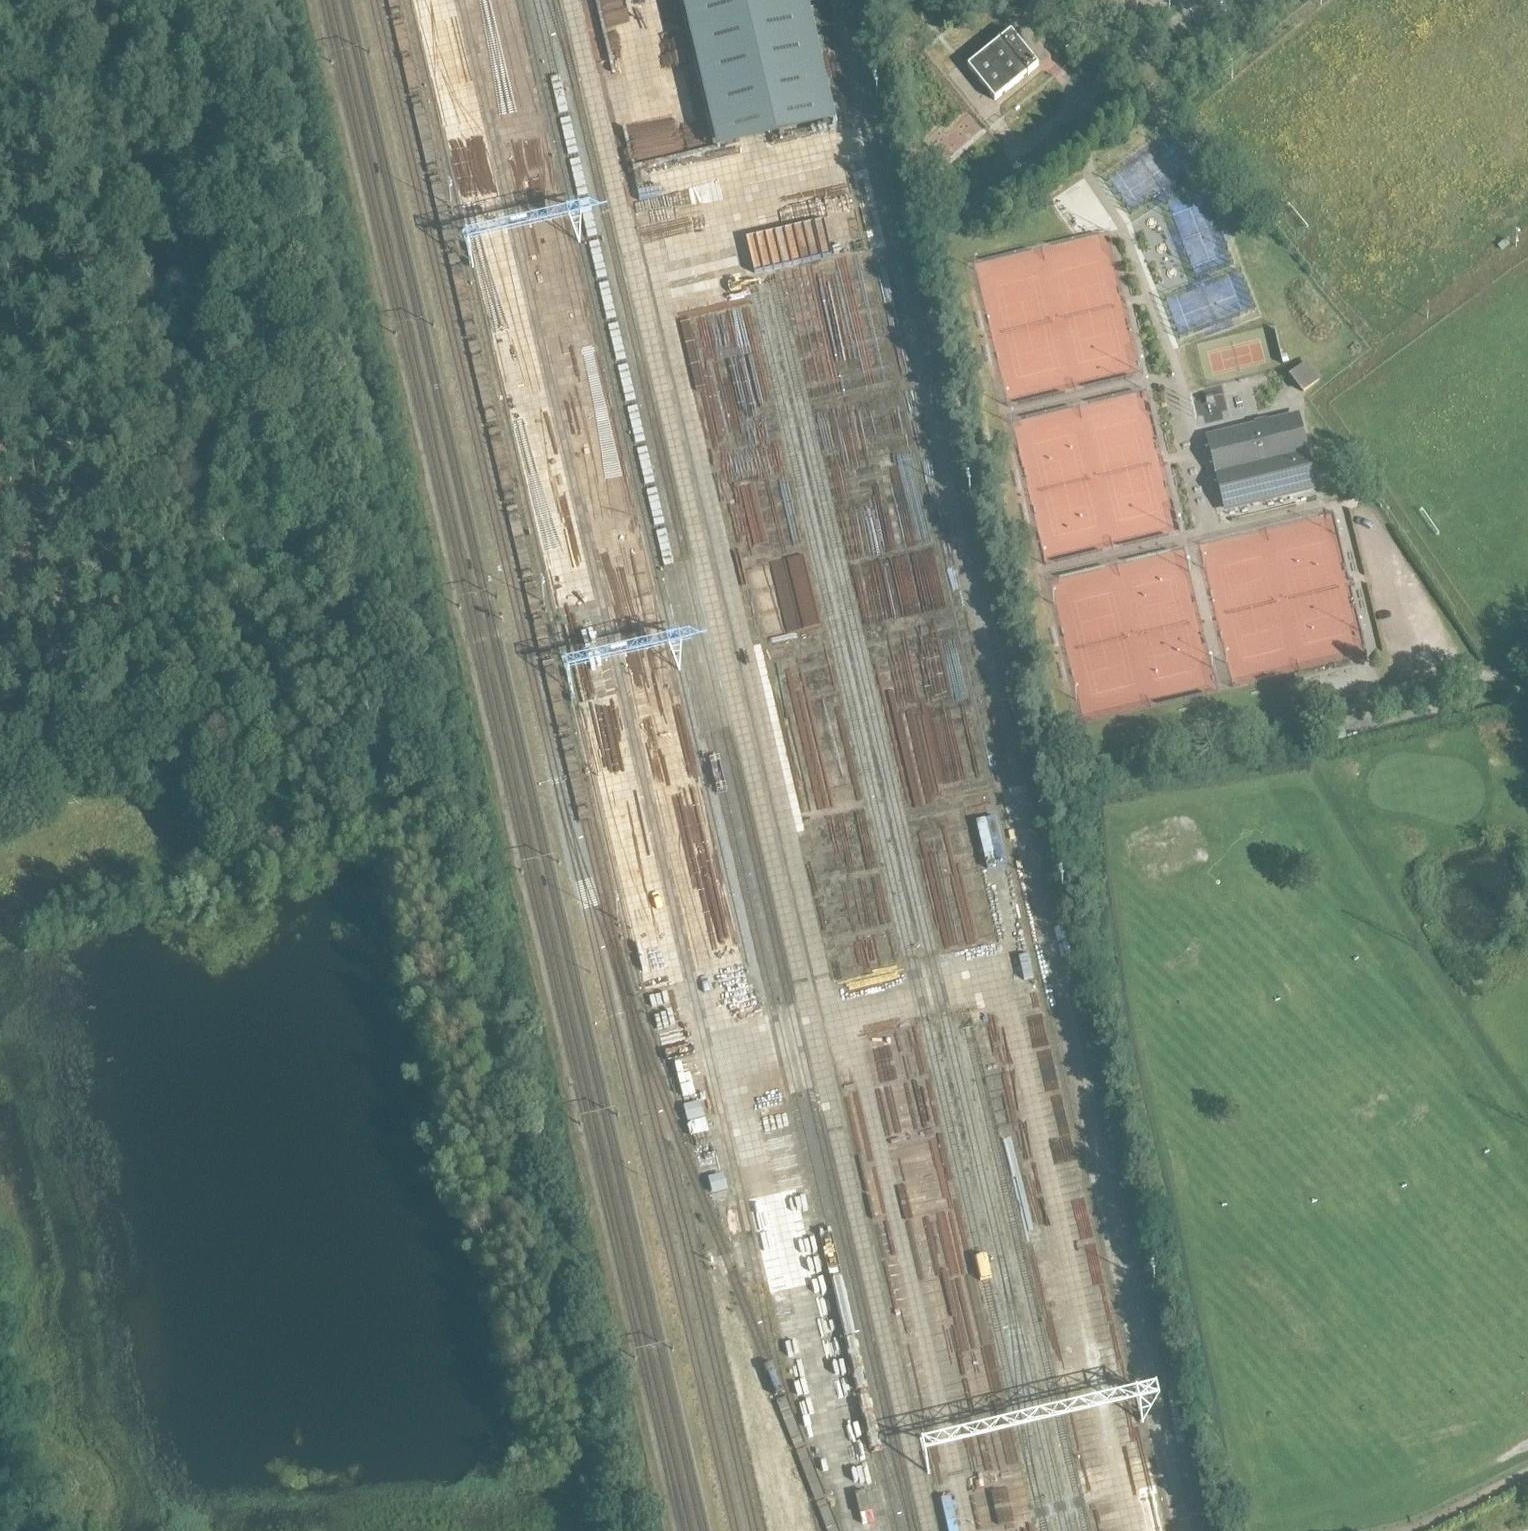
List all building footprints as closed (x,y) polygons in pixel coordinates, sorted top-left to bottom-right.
[(718,161),(836,133),(804,0),(680,0),(718,161)] [(995,99),(1038,65),(1011,31),(968,65),(995,99)] [(1319,380),(1307,364),(1291,377),(1303,392),(1319,380)] [(1299,417),(1221,435),(1237,506),(1315,487),(1299,417)] [(861,1515),(871,1512),(866,1492),(856,1494),(861,1515)]
